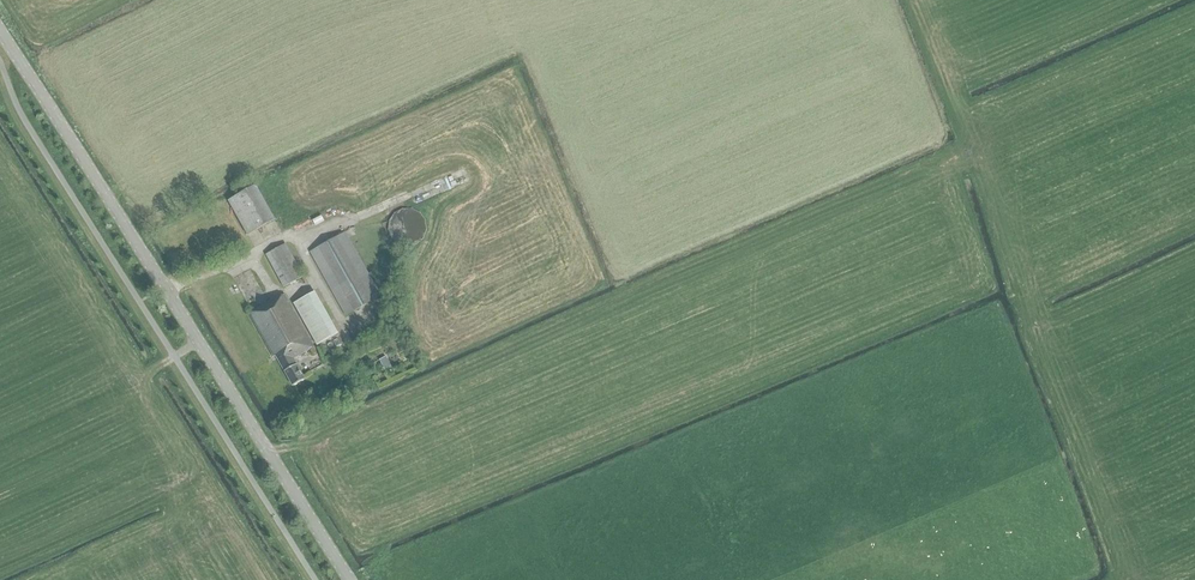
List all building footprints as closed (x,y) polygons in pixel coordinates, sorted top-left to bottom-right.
[(229,201),(248,235),(275,220),(256,186),(229,201)] [(415,245),(423,239),(426,231),(425,221),(420,213),(412,209),(403,209),(394,213),(389,221),(388,230),(391,238),(398,245),(407,247),(415,245)] [(380,296),(345,233),(310,253),(345,316),(380,296)] [(303,276),(285,244),(266,255),(284,287),(303,276)] [(293,303),(317,346),(338,334),(314,291),(293,303)] [(250,314),(274,357),(276,355),(293,386),(305,380),(294,359),(314,347),(285,295),(250,314)] [(394,371),(387,358),(381,362),(388,375),(394,371)]
